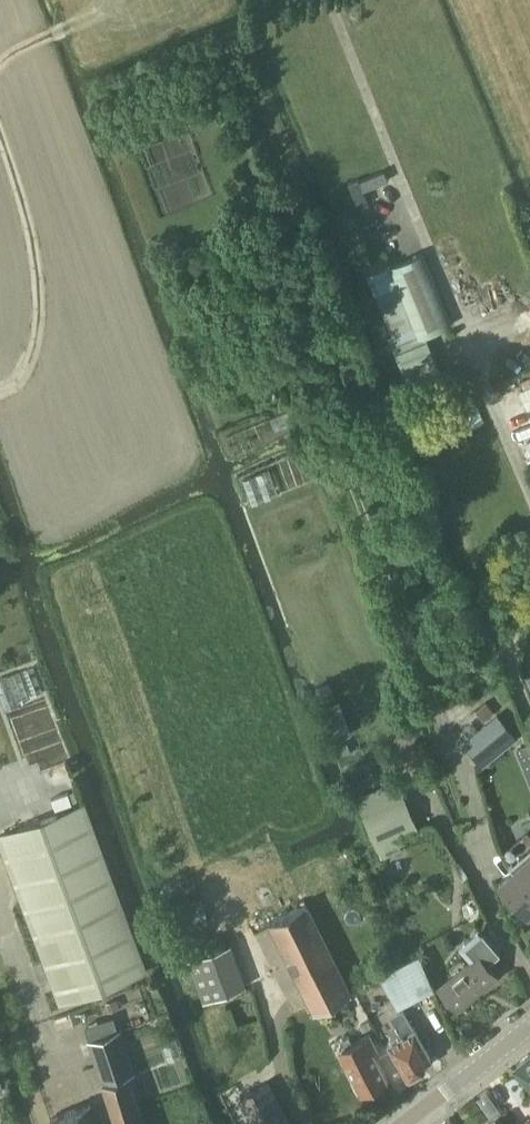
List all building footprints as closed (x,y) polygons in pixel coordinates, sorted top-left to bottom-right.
[(367,271),(375,293),(376,293),(393,334),(390,335),(409,381),(441,369),(426,334),(452,323),(423,251),(390,265),(385,252),(364,260),(368,270),(367,271)] [(329,681),(316,687),(320,700),(334,695),(329,681)] [(486,700),(476,708),(484,719),(495,711),(486,700)] [(498,715),(465,742),(483,763),(516,736),(498,715)] [(516,747),(522,761),(529,757),(529,742),(516,747)] [(382,856),(402,848),(397,837),(419,827),(399,778),(356,796),(382,856)] [(69,791),(52,798),(56,808),(72,802),(72,801),(69,791)] [(60,1001),(146,970),(84,802),(0,833),(0,838),(60,1001)] [(502,882),(528,912),(529,910),(529,857),(502,882)] [(269,919),(314,1008),(350,991),(306,901),(269,919)] [(440,984),(457,1004),(496,971),(487,960),(500,949),(482,927),(465,942),(475,953),(440,984)] [(189,956),(204,998),(246,983),(231,941),(189,956)] [(436,987),(417,952),(380,972),(398,1004),(432,985),(434,988),(436,987)] [(117,999),(108,1002),(111,1010),(120,1007),(120,1005),(118,1000),(117,999)] [(422,1061),(431,1056),(403,1006),(390,1013),(400,1032),(387,1039),(407,1075),(424,1065),(422,1061)] [(134,1069),(120,1028),(88,1039),(117,1123),(143,1123),(126,1072),(134,1069)] [(343,1044),(339,1046),(361,1090),(387,1078),(372,1048),(377,1045),(370,1031),(350,1041),(348,1035),(340,1039),(343,1044)] [(517,1062),(529,1077),(529,1052),(517,1062)] [(256,1123),(290,1123),(268,1082),(241,1095),(256,1123)] [(90,1101),(51,1115),(54,1123),(98,1123),(90,1101)] [(439,1123),(457,1123),(451,1115),(439,1123)] [(499,1116),(486,1123),(505,1123),(499,1116)]
